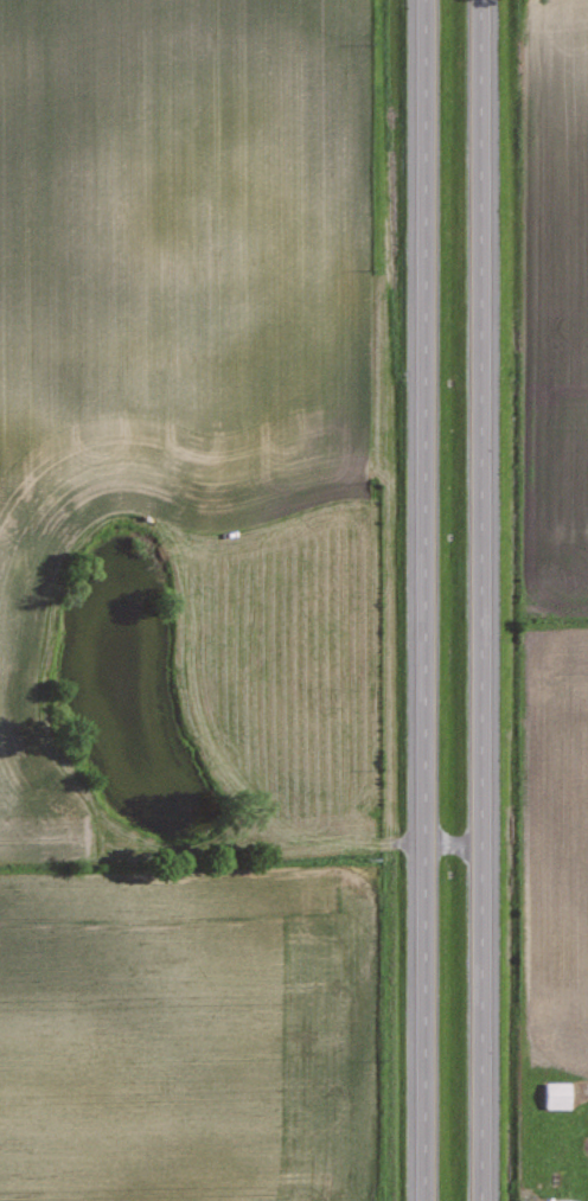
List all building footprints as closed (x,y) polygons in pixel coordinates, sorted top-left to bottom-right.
[(570,1081),(545,1081),(546,1108),(570,1107),(570,1081)]
